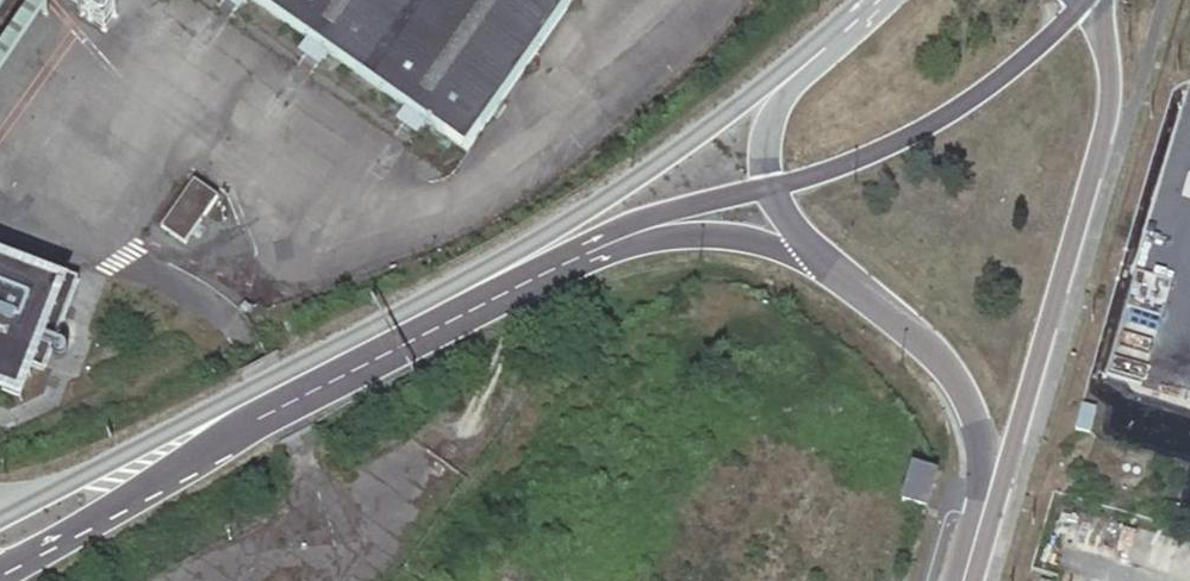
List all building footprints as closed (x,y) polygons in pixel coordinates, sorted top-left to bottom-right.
[(30,0),(0,0),(0,41),(30,0)] [(587,0),(320,0),(500,125),(543,64),(587,0)] [(0,63),(0,85),(10,69),(0,63)] [(250,168),(227,153),(195,199),(217,215),(250,168)] [(27,373),(64,272),(0,248),(0,363),(27,373)] [(922,506),(935,469),(910,460),(898,498),(922,506)]
